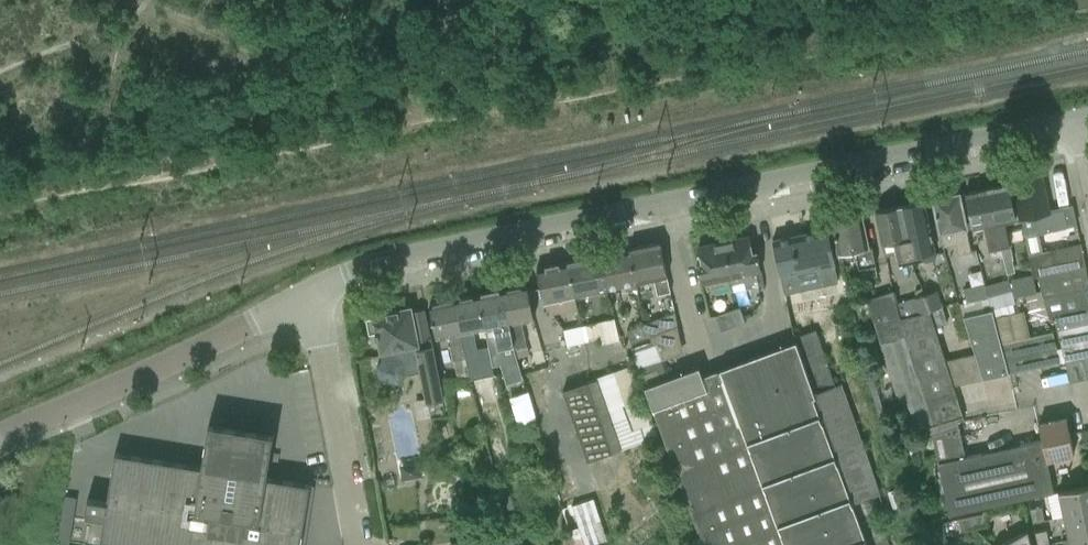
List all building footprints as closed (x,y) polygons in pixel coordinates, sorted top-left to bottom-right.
[(1052,202),(1065,201),(1062,170),(1049,172),(1052,202)] [(1041,177),(1014,182),(1028,253),(1032,253),(1042,250),(1039,234),(1068,228),(1067,222),(1075,220),(1072,205),(1047,210),(1041,177)] [(1009,183),(987,187),(1000,248),(1000,247),(1003,261),(1013,259),(1010,245),(1005,221),(1016,219),(1013,205),(1009,183)] [(1000,248),(987,187),(966,192),(973,228),(983,226),(988,250),(1000,248)] [(941,247),(955,244),(957,254),(972,251),(960,193),(932,199),(941,247)] [(924,200),(899,205),(911,262),(936,257),(935,253),(934,247),(931,234),(928,222),(924,200)] [(899,205),(875,210),(879,232),(882,244),(884,256),(897,254),(899,265),(911,262),(899,205)] [(832,219),(838,254),(856,250),(859,268),(860,267),(875,264),(876,264),(872,245),(870,246),(870,248),(868,249),(860,214),(832,219)] [(827,228),(773,239),(777,261),(780,276),(784,292),(837,281),(831,250),(827,228)] [(738,239),(724,242),(731,278),(732,282),(735,292),(759,287),(756,273),(761,272),(757,251),(753,251),(750,237),(738,239)] [(660,242),(628,248),(636,284),(654,280),(654,281),(657,294),(670,291),(664,264),(660,242)] [(701,262),(697,263),(701,284),(712,282),(713,289),(732,285),(731,278),(724,242),(698,247),(701,262)] [(1032,253),(1028,253),(1033,277),(1038,276),(1086,266),(1083,251),(1081,242),(1080,243),(1059,247),(1042,250),(1032,253)] [(628,248),(598,255),(605,290),(636,284),(628,248)] [(598,255),(567,261),(574,296),(605,290),(598,255)] [(574,296),(567,261),(537,267),(544,303),(548,308),(573,303),(572,297),(574,296)] [(875,264),(860,267),(863,281),(878,277),(875,264)] [(1037,276),(1049,319),(1054,318),(1087,310),(1087,276),(1086,266),(1038,276),(1037,276)] [(1033,278),(1011,282),(1014,296),(1028,293),(1031,293),(1036,292),(1033,278)] [(1008,281),(986,287),(988,296),(1011,290),(1009,283),(1008,281)] [(526,284),(502,289),(513,348),(527,345),(522,321),(533,319),(530,306),(526,284)] [(988,296),(986,287),(985,284),(962,289),(965,302),(988,296)] [(502,289),(478,294),(485,329),(491,360),(492,366),(500,364),(506,384),(522,380),(521,374),(519,369),(519,368),(516,358),(515,355),(515,353),(513,348),(502,289)] [(1011,290),(988,296),(992,310),(1015,304),(1011,290)] [(891,291),(868,299),(906,423),(910,433),(929,427),(931,435),(958,426),(957,421),(964,420),(963,416),(953,384),(945,359),(935,327),(930,310),(918,314),(918,313),(899,318),(896,302),(895,303),(891,291)] [(936,291),(925,294),(930,310),(940,307),(936,291)] [(478,294),(454,299),(466,358),(478,355),(473,331),(485,329),(478,294)] [(925,294),(896,302),(899,318),(918,313),(918,314),(930,310),(925,294)] [(981,298),(959,304),(963,318),(974,353),(982,378),(1009,372),(1001,344),(992,310),(985,312),(981,298)] [(454,299),(430,304),(434,325),(437,338),(449,336),(454,360),(457,378),(468,376),(465,358),(466,358),(454,299)] [(740,307),(714,316),(720,332),(745,323),(740,307)] [(940,307),(930,310),(935,327),(945,324),(940,307)] [(374,318),(367,319),(370,332),(377,331),(377,333),(375,333),(376,338),(378,338),(382,359),(376,367),(379,378),(388,384),(399,382),(404,373),(420,370),(425,392),(426,392),(431,417),(446,414),(449,413),(444,387),(441,388),(431,338),(417,341),(410,308),(373,315),(374,318)] [(1065,361),(1087,356),(1087,310),(1054,318),(1065,361)] [(624,330),(629,343),(677,325),(674,311),(624,330)] [(597,323),(581,326),(584,342),(601,339),(597,323)] [(581,326),(563,329),(567,346),(584,342),(581,326)] [(645,387),(704,544),(865,544),(813,393),(814,393),(835,385),(816,329),(794,337),(795,341),(702,376),(698,367),(667,379),(645,387)] [(1052,331),(1024,337),(1033,367),(1060,362),(1052,331)] [(1003,343),(1001,344),(1009,372),(1033,367),(1024,337),(1003,342),(1003,343)] [(652,341),(631,349),(645,387),(667,379),(652,341)] [(527,345),(513,348),(515,353),(515,355),(516,358),(529,354),(527,345)] [(982,378),(974,353),(945,359),(953,384),(982,378)] [(1065,361),(1071,382),(1087,378),(1087,356),(1065,361)] [(631,366),(588,382),(588,383),(601,423),(612,453),(658,438),(631,366)] [(563,391),(587,462),(612,453),(601,423),(588,383),(563,391)] [(536,420),(527,393),(509,399),(517,426),(536,420)] [(958,426),(931,435),(948,515),(950,515),(1028,498),(1054,492),(1047,460),(1074,454),(1067,423),(1066,418),(1045,423),(1039,424),(1042,439),(965,456),(964,456),(958,426)] [(310,485),(266,478),(273,434),(208,424),(201,468),(114,453),(106,502),(87,499),(85,510),(105,513),(100,540),(129,544),(300,544),(310,485)] [(460,452),(446,455),(450,471),(463,469),(460,452)] [(419,465),(399,468),(402,482),(421,479),(419,465)] [(1063,516),(1087,510),(1087,485),(1058,492),(1063,516)] [(508,487),(499,491),(508,510),(516,506),(508,487)] [(572,508),(585,544),(601,544),(608,543),(593,501),(572,508)] [(1030,508),(1033,522),(1045,519),(1042,506),(1030,508)] [(623,534),(633,544),(652,544),(668,531),(649,510),(623,534)] [(1068,539),(1087,535),(1087,510),(1063,516),(1068,539)] [(985,513),(972,515),(975,527),(987,524),(985,513)] [(975,527),(972,515),(959,518),(961,530),(975,527)] [(1038,544),(1040,544),(1050,543),(1047,529),(1035,531),(1038,544)] [(1000,544),(1032,544),(1028,530),(1000,544)] [(1068,539),(1070,544),(1087,544),(1087,535),(1068,539)]
